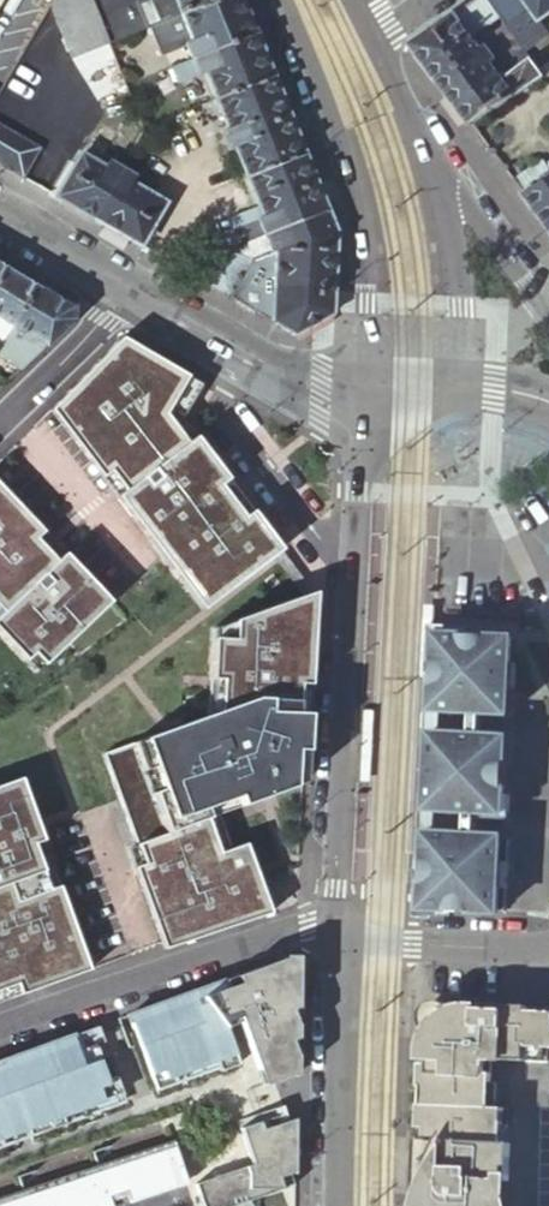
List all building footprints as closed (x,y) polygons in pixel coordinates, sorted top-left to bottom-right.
[(49,10),(69,58),(77,55),(108,41),(91,0),(54,0),(49,10)] [(138,3),(137,0),(91,0),(108,41),(109,43),(182,15),(221,0),(145,0),(138,3)] [(241,0),(221,0),(182,15),(194,44),(166,56),(172,70),(256,37),(241,0)] [(544,76),(532,60),(503,79),(491,63),(496,61),(486,47),(481,51),(471,38),(500,18),(487,0),(476,0),(419,40),(417,47),(415,53),(442,88),(471,126),(544,76)] [(500,18),(505,24),(507,26),(525,50),(548,33),(539,21),(531,10),(524,0),(487,0),(500,18)] [(548,14),(548,0),(524,0),(531,10),(539,21),(548,14)] [(510,60),(525,50),(507,26),(505,24),(493,32),(493,34),(492,36),(510,60)] [(273,81),(256,37),(172,70),(178,84),(205,74),(217,102),(273,81)] [(108,41),(77,55),(98,106),(128,93),(126,87),(109,43),(108,41)] [(304,157),(273,81),(217,102),(230,132),(222,136),(228,151),(236,148),(248,179),(304,157)] [(24,178),(40,150),(0,127),(0,164),(24,178)] [(94,219),(122,170),(109,163),(105,170),(81,155),(56,197),(94,219)] [(324,206),(304,157),(248,179),(260,208),(265,220),(236,232),(241,246),(327,214),(324,206)] [(523,194),(548,176),(548,172),(541,161),(513,180),(523,194)] [(134,177),(122,170),(94,219),(129,239),(140,246),(164,205),(129,185),(134,177)] [(523,194),(531,204),(548,228),(548,176),(523,194)] [(203,240),(207,242),(236,232),(265,220),(260,208),(218,225),(200,232),(203,240)] [(336,235),(327,214),(241,246),(232,249),(229,254),(211,287),(229,298),(250,261),(274,253),(276,258),(271,323),(293,335),(330,316),(336,235)] [(236,232),(207,242),(229,254),(232,249),(241,246),(236,232)] [(211,287),(229,254),(207,242),(188,274),(211,287)] [(229,298),(271,323),(276,258),(274,253),(250,261),(229,298)] [(7,272),(0,280),(0,345),(12,327),(43,293),(7,272)] [(43,293),(12,327),(0,345),(0,365),(14,378),(72,321),(69,308),(43,293)] [(122,339),(56,404),(76,429),(67,435),(176,580),(185,573),(209,604),(281,551),(250,510),(242,517),(200,463),(208,456),(194,437),(184,443),(163,416),(185,376),(122,339)] [(202,386),(185,376),(163,416),(184,443),(194,437),(181,420),(202,386)] [(56,404),(49,411),(67,435),(76,429),(56,404)] [(208,456),(200,463),(242,517),(250,510),(208,456)] [(23,663),(31,656),(42,667),(92,620),(84,612),(101,597),(61,555),(54,562),(34,540),(41,534),(0,491),(0,638),(23,663)] [(61,555),(41,534),(34,540),(54,562),(61,555)] [(202,611),(209,604),(185,573),(176,580),(202,611)] [(84,612),(92,620),(108,604),(101,597),(84,612)] [(143,865),(173,947),(270,915),(245,845),(235,849),(219,855),(204,811),(236,800),(239,808),(304,785),(312,632),(301,631),(301,610),(291,608),(291,602),(232,622),(231,643),(211,642),(209,682),(218,682),(218,714),(207,718),(167,732),(102,755),(143,865)] [(212,629),(211,642),(231,643),(232,622),(212,629)] [(510,716),(511,693),(514,639),(437,635),(433,712),(510,716)] [(34,674),(42,667),(31,656),(23,663),(34,674)] [(209,682),(207,718),(218,714),(218,682),(209,682)] [(432,734),(428,811),(505,816),(508,739),(432,734)] [(91,975),(59,888),(49,892),(33,848),(42,843),(36,825),(20,781),(0,788),(0,1005),(91,975)] [(223,814),(239,808),(236,800),(204,811),(219,855),(235,849),(223,814)] [(507,839),(474,838),(475,835),(453,833),(453,831),(444,830),(444,836),(427,835),(423,911),(500,915),(500,912),(504,912),(507,841),(507,839)] [(59,888),(42,843),(33,848),(49,892),(59,888)] [(143,865),(133,870),(163,951),(173,947),(143,865)] [(284,960),(131,1016),(155,1084),(185,1073),(219,1061),(223,1073),(242,1066),(228,1028),(242,1024),(260,1073),(272,1069),(277,1082),(291,1077),(292,1004),(292,973),(285,972),(284,960)] [(507,1128),(503,1127),(504,1110),(491,1109),(495,1061),(548,1066),(548,1015),(540,1014),(506,1011),(506,1012),(453,1010),(439,1023),(428,1033),(421,1122),(420,1156),(419,1168),(419,1200),(419,1205),(501,1205),(507,1128)] [(439,1023),(453,1010),(429,1010),(428,1033),(439,1023)] [(0,1063),(0,1140),(14,1135),(28,1130),(64,1117),(99,1104),(102,1112),(127,1102),(118,1078),(109,1081),(97,1047),(106,1043),(100,1026),(0,1063)] [(185,1073),(190,1085),(223,1073),(219,1061),(185,1073)] [(272,1084),(277,1082),(272,1069),(260,1073),(265,1087),(272,1084)] [(185,1073),(155,1084),(160,1096),(190,1085),(185,1073)] [(104,1117),(102,1112),(99,1104),(64,1117),(68,1130),(104,1117)] [(296,1190),(296,1120),(295,1121),(285,1125),(280,1109),(235,1125),(251,1170),(255,1169),(258,1175),(235,1183),(233,1176),(194,1190),(200,1205),(249,1205),(295,1190),(296,1190)] [(33,1143),(68,1130),(64,1117),(28,1130),(33,1143)] [(19,1147),(14,1135),(0,1140),(0,1154),(19,1147)] [(186,1188),(172,1147),(119,1165),(122,1172),(104,1179),(101,1171),(42,1192),(45,1199),(27,1205),(25,1197),(0,1205),(132,1205),(186,1188)] [(122,1172),(119,1165),(101,1171),(104,1179),(122,1172)] [(42,1192),(25,1197),(27,1205),(45,1199),(42,1192)]
